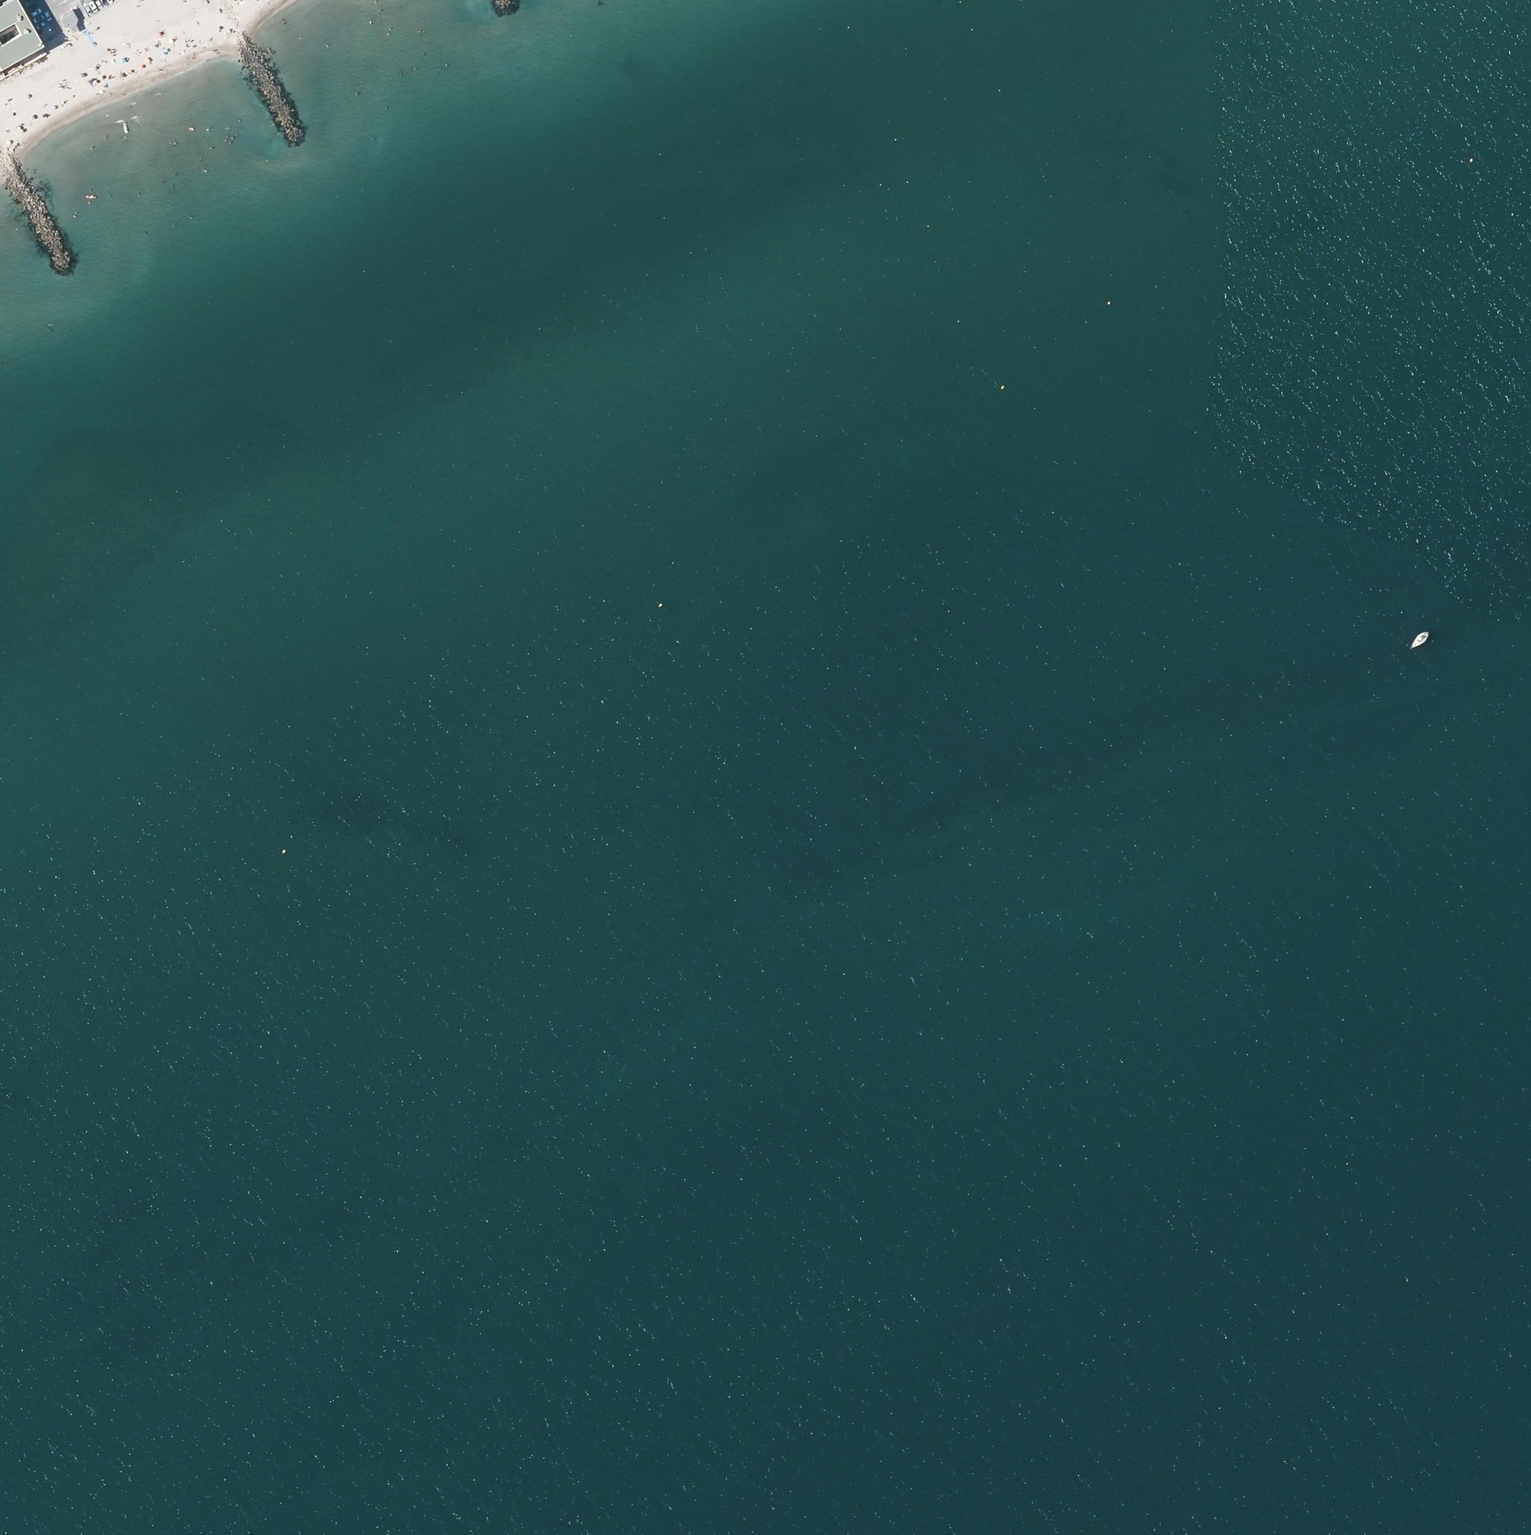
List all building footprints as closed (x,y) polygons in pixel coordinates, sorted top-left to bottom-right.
[(8,58),(9,61),(29,49),(28,46),(39,41),(16,0),(11,0),(4,4),(3,1),(0,3),(0,29),(13,22),(19,34),(0,44),(0,43),(0,63),(8,58)] [(77,23),(79,17),(73,8),(64,13),(62,19),(66,25),(71,27),(77,23)]
